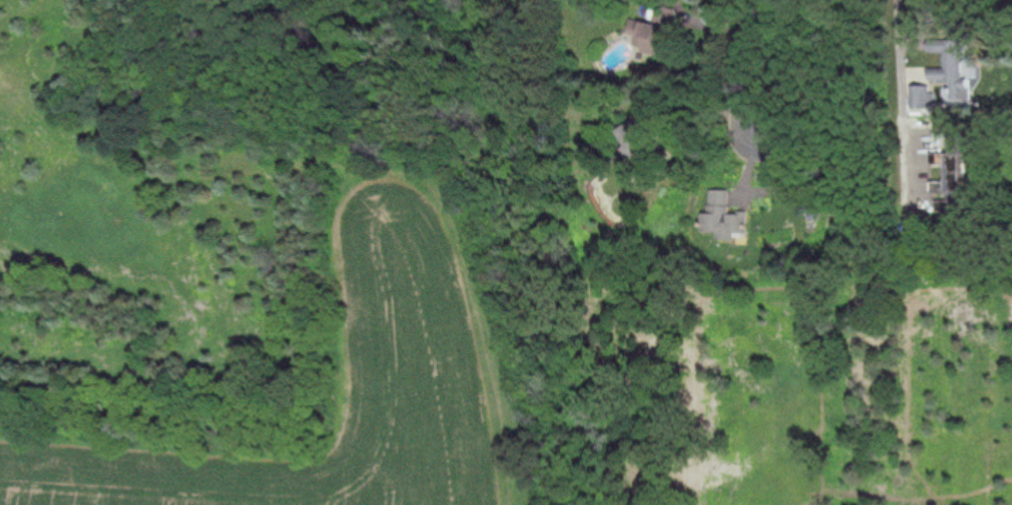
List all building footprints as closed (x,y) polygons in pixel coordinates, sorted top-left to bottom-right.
[(928,26),(919,9),(935,0),(944,17),(928,26)] [(654,23),(631,19),(628,33),(636,35),(633,45),(642,47),(641,53),(670,59),(676,27),(674,27),(677,9),(657,5),(654,23)] [(928,39),(950,38),(950,20),(968,20),(968,41),(962,41),(963,59),(945,59),(945,51),(928,51),(928,39)] [(928,80),(950,80),(950,99),(968,99),(968,77),(963,77),(963,59),(945,59),(945,68),(928,68),(928,80)] [(929,86),(909,86),(909,109),(930,108),(929,103),(934,102),(933,92),(930,92),(929,86)] [(626,145),(616,131),(633,119),(643,133),(648,130),(663,152),(636,170),(621,149),(626,145)] [(934,144),(947,144),(947,147),(951,147),(951,152),(962,152),(968,152),(968,133),(934,133),(934,144)] [(929,164),(941,164),(941,166),(946,166),(946,172),(962,172),(962,152),(951,152),(929,153),(929,164)] [(929,181),(941,181),(941,178),(946,178),(946,172),(962,172),(962,191),(952,192),(929,192),(929,181)] [(701,213),(700,231),(716,232),(716,239),(732,239),(732,233),(747,233),(748,211),(737,210),(737,214),(729,213),(729,205),(727,205),(728,190),(709,189),(709,204),(707,204),(707,213),(701,213)] [(935,200),(947,200),(947,198),(952,198),(952,192),(962,191),(968,191),(968,211),(935,211),(935,200)]
